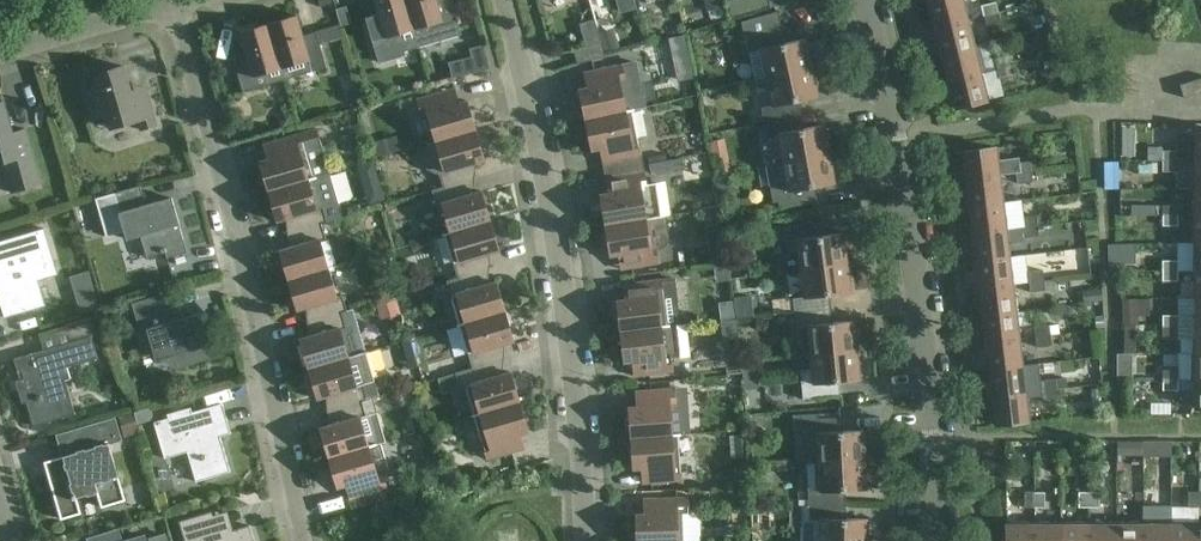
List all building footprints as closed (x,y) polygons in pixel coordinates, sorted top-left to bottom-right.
[(314,19),(308,0),(295,0),(303,23),(314,19)] [(414,29),(405,0),(375,0),(381,20),(367,24),(378,62),(393,58),(387,37),(414,29)] [(414,29),(419,47),(461,35),(451,0),(405,0),(414,29)] [(725,6),(723,0),(716,0),(706,3),(708,10),(725,6)] [(936,28),(969,19),(965,0),(935,0),(929,1),(936,28)] [(981,5),(983,16),(998,12),(996,2),(981,5)] [(336,9),(341,26),(351,23),(346,6),(336,9)] [(998,12),(983,16),(986,26),(1001,22),(998,12)] [(284,79),(312,72),(326,67),(316,31),(302,35),(296,15),(268,23),(284,79)] [(943,54),(976,46),(969,19),(936,28),(943,54)] [(243,92),(284,79),(268,23),(240,32),(246,52),(232,56),(243,92)] [(604,52),(619,48),(613,28),(599,32),(604,52)] [(760,50),(766,78),(812,67),(806,38),(785,43),(782,29),(745,37),(749,53),(760,50)] [(578,64),(605,56),(601,42),(573,50),(578,64)] [(428,68),(439,66),(436,44),(424,46),(428,68)] [(452,77),(490,68),(484,45),(470,48),(472,56),(449,62),(452,77)] [(943,54),(949,81),(983,72),(976,46),(943,54)] [(994,58),(997,68),(1012,65),(1009,55),(994,58)] [(584,73),(584,75),(593,73),(596,86),(587,88),(579,89),(585,120),(634,110),(646,107),(636,61),(622,64),(622,65),(593,71),(584,73)] [(156,125),(147,95),(133,99),(123,66),(115,68),(115,65),(101,70),(102,72),(94,75),(97,85),(85,88),(94,118),(106,115),(110,128),(138,120),(141,130),(156,125)] [(1012,65),(997,68),(999,79),(1014,75),(1012,65)] [(812,67),(766,78),(772,105),(761,107),(764,122),(801,115),(798,101),(818,96),(812,67)] [(949,81),(956,108),(990,100),(983,72),(949,81)] [(1184,98),(1200,93),(1200,79),(1180,85),(1184,98)] [(450,105),(446,91),(417,99),(422,115),(428,113),(436,142),(476,130),(467,100),(450,105)] [(3,163),(12,193),(41,184),(25,129),(12,132),(3,101),(0,102),(0,164),(3,163)] [(634,110),(585,120),(592,150),(609,147),(612,161),(641,155),(632,111),(634,110)] [(278,121),(280,130),(296,126),(292,111),(282,113),(278,121)] [(778,135),(783,162),(829,154),(824,125),(803,129),(801,115),(764,122),(767,137),(778,135)] [(260,161),(268,191),(330,173),(317,129),(272,142),(276,157),(260,161)] [(476,130),(436,142),(428,145),(422,155),(426,168),(436,174),(439,173),(443,187),(461,182),(472,179),(468,165),(484,160),(476,130)] [(1192,161),(1200,161),(1200,132),(1192,132),(1192,161)] [(1002,175),(1016,173),(1024,172),(1022,157),(1003,159),(1002,146),(964,151),(967,179),(1002,175)] [(1162,161),(1178,161),(1178,151),(1162,151),(1162,161)] [(656,163),(666,161),(665,154),(648,157),(649,164),(656,163)] [(829,154),(783,162),(788,190),(777,192),(780,207),(817,201),(814,187),(835,183),(829,154)] [(650,172),(658,174),(683,169),(681,158),(666,161),(656,163),(649,164),(648,164),(650,172)] [(1178,171),(1178,161),(1162,161),(1162,171),(1178,171)] [(1192,161),(1192,188),(1200,188),(1200,161),(1192,161)] [(294,216),(298,230),(321,223),(343,217),(330,175),(333,174),(332,172),(330,173),(268,191),(277,221),(294,216)] [(606,178),(608,193),(600,195),(605,225),(665,215),(671,215),(666,181),(646,184),(644,172),(606,178)] [(1024,172),(1016,173),(1017,184),(1032,182),(1031,172),(1024,172)] [(737,175),(716,179),(720,196),(740,192),(737,175)] [(967,179),(971,206),(1005,202),(1002,175),(967,179)] [(442,234),(442,235),(490,221),(482,191),(465,196),(461,182),(443,187),(432,190),(437,206),(442,204),(450,232),(442,234)] [(148,211),(146,205),(140,185),(114,193),(127,239),(128,239),(127,234),(139,231),(147,257),(165,252),(167,258),(187,252),(171,198),(157,202),(159,207),(148,211)] [(1192,215),(1200,215),(1200,188),(1192,188),(1192,215)] [(971,206),(974,233),(1008,229),(1005,202),(971,206)] [(1162,205),(1162,216),(1178,216),(1178,205),(1162,205)] [(668,238),(665,215),(605,225),(610,256),(618,255),(621,269),(659,263),(657,248),(662,247),(667,243),(668,238)] [(1021,217),(1022,227),(1038,226),(1036,215),(1021,217)] [(1192,215),(1192,242),(1200,242),(1200,215),(1192,215)] [(1178,216),(1162,216),(1162,226),(1178,226),(1178,216)] [(499,250),(490,221),(442,235),(443,236),(445,235),(458,277),(458,278),(476,272),(476,273),(487,269),(482,255),(499,250)] [(798,254),(800,269),(847,262),(843,233),(822,236),(820,222),(769,229),(771,244),(785,242),(787,256),(798,254)] [(298,230),(292,231),(296,245),(280,250),(289,280),(329,268),(320,240),(326,238),(321,223),(298,230)] [(1039,236),(1038,226),(1022,227),(1023,238),(1039,236)] [(41,307),(34,282),(58,274),(44,228),(0,241),(0,303),(4,317),(41,307)] [(1008,229),(974,233),(977,261),(1011,256),(1008,229)] [(1192,270),(1200,270),(1200,242),(1192,242),(1192,270)] [(1121,243),(1116,243),(1108,243),(1108,259),(1108,264),(1121,263),(1134,263),(1135,243),(1121,243)] [(977,261),(980,288),(1014,284),(1011,256),(977,261)] [(1162,260),(1162,271),(1178,271),(1178,260),(1162,260)] [(851,292),(847,262),(800,269),(804,297),(793,298),(794,313),(831,308),(830,294),(851,292)] [(314,305),(318,319),(347,311),(342,295),(337,297),(329,268),(289,280),(297,310),(314,305)] [(1027,272),(1029,282),(1044,280),(1043,270),(1027,272)] [(1192,298),(1200,298),(1200,270),(1192,270),(1192,298)] [(1178,281),(1178,271),(1162,271),(1162,281),(1178,281)] [(62,306),(66,319),(103,309),(92,272),(78,276),(85,299),(62,306)] [(457,325),(505,311),(496,281),(480,286),(476,273),(476,272),(458,278),(458,277),(447,281),(459,324),(457,325)] [(617,300),(620,331),(679,324),(674,279),(632,284),(634,298),(617,300)] [(1044,280),(1029,282),(1030,292),(1045,290),(1044,280)] [(1014,284),(980,288),(983,316),(1018,311),(1014,284)] [(184,320),(167,311),(163,297),(135,305),(143,332),(150,330),(158,356),(176,366),(210,356),(198,316),(184,320)] [(1192,325),(1200,325),(1200,298),(1192,298),(1192,325)] [(382,303),(385,316),(400,311),(396,299),(382,303)] [(807,327),(810,354),(857,350),(854,321),(833,323),(831,308),(794,313),(796,328),(807,327)] [(318,319),(313,320),(316,334),(300,339),(309,369),(366,352),(354,309),(347,311),(318,319)] [(1029,310),(1018,311),(983,316),(987,342),(1021,338),(1019,326),(1030,324),(1029,310)] [(514,341),(505,311),(457,325),(457,326),(460,325),(472,368),(490,363),(501,360),(497,346),(514,341)] [(1162,326),(1178,326),(1178,315),(1162,315),(1162,326)] [(1103,316),(1096,317),(1097,328),(1104,328),(1103,316)] [(92,317),(65,325),(70,342),(14,359),(17,371),(22,370),(24,378),(15,381),(22,403),(27,402),(34,426),(66,416),(56,383),(70,379),(67,367),(98,358),(91,337),(97,335),(92,317)] [(724,333),(737,331),(736,321),(723,322),(724,333)] [(685,323),(679,324),(620,331),(624,362),(632,361),(634,376),(673,371),(671,358),(681,357),(689,351),(685,323)] [(1034,326),(1035,337),(1050,335),(1049,325),(1034,326)] [(1192,352),(1200,352),(1200,325),(1192,325),(1192,352)] [(1178,336),(1178,326),(1162,326),(1162,336),(1178,336)] [(1052,345),(1050,335),(1035,337),(1036,347),(1052,345)] [(404,346),(413,344),(411,338),(402,341),(404,346)] [(1021,338),(987,342),(990,370),(1024,366),(1021,338)] [(857,350),(810,354),(811,369),(800,370),(803,399),(840,395),(839,381),(860,379),(857,350)] [(334,394),(338,408),(361,401),(373,397),(373,398),(379,396),(366,352),(309,369),(317,399),(334,394)] [(1192,380),(1200,380),(1200,352),(1192,352),(1192,380)] [(1117,381),(1126,381),(1132,381),(1133,353),(1117,354),(1117,381)] [(472,415),(472,416),(520,402),(511,372),(494,377),(490,363),(472,368),(456,373),(460,388),(466,387),(474,414),(472,415)] [(990,370),(993,397),(1027,393),(1024,366),(990,370)] [(1162,380),(1178,380),(1178,370),(1162,370),(1162,380)] [(1040,381),(1041,391),(1057,389),(1056,379),(1040,381)] [(1178,390),(1178,380),(1162,380),(1162,390),(1178,390)] [(1192,380),(1192,408),(1200,408),(1200,380),(1192,380)] [(645,391),(645,392),(646,406),(628,407),(631,438),(680,434),(686,427),(685,414),(679,409),(679,407),(676,407),(674,389),(645,391)] [(1058,399),(1057,389),(1041,391),(1043,401),(1058,399)] [(1027,393),(993,397),(996,425),(1031,421),(1027,393)] [(320,428),(329,458),(369,446),(369,447),(380,443),(386,442),(373,398),(373,397),(361,401),(338,408),(333,409),(337,423),(320,428)] [(528,431),(520,402),(472,416),(474,416),(487,459),(516,451),(512,436),(528,431)] [(222,422),(227,420),(222,403),(192,412),(186,408),(167,414),(168,418),(154,422),(164,458),(187,452),(196,482),(224,473),(228,465),(220,436),(226,434),(222,422)] [(150,407),(135,412),(138,424),(150,420),(152,415),(150,407)] [(133,414),(119,418),(125,438),(139,434),(133,414)] [(417,431),(427,428),(422,414),(412,418),(417,431)] [(806,463),(807,463),(865,459),(864,430),(842,431),(842,417),(818,418),(817,414),(793,415),(794,435),(798,434),(805,440),(806,463)] [(115,418),(78,429),(84,450),(44,462),(61,519),(81,513),(77,498),(97,492),(101,507),(125,500),(109,444),(122,440),(115,418)] [(650,468),(651,481),(651,483),(681,480),(678,435),(681,435),(680,434),(631,438),(633,469),(650,468)] [(746,435),(734,436),(735,457),(747,457),(746,435)] [(542,442),(517,448),(520,461),(545,455),(542,442)] [(369,446),(329,458),(338,487),(346,485),(353,509),(390,498),(383,474),(389,472),(380,443),(369,447),(369,446)] [(808,506),(846,504),(845,490),(866,489),(865,459),(807,463),(808,491),(808,506)] [(1034,507),(1034,492),(1024,492),(1024,507),(1034,507)] [(1045,492),(1034,492),(1034,507),(1045,507),(1045,492)] [(1089,507),(1089,492),(1079,492),(1079,507),(1089,507)] [(1099,492),(1089,492),(1089,507),(1099,507),(1099,492)] [(1198,507),(1198,492),(1188,492),(1188,507),(1198,507)] [(636,540),(684,540),(683,514),(689,514),(688,498),(652,499),(653,514),(636,514),(636,540)] [(802,526),(802,540),(868,540),(867,518),(846,518),(846,504),(808,506),(791,506),(792,526),(802,526)] [(213,515),(212,511),(179,521),(185,540),(201,540),(253,540),(249,525),(219,534),(213,515)] [(1117,521),(1089,522),(1089,540),(1117,540),(1117,521)] [(1117,521),(1117,540),(1144,540),(1144,521),(1117,521)] [(1171,521),(1144,521),(1144,540),(1171,540),(1171,521)] [(1198,521),(1171,521),(1171,540),(1198,540),(1198,521)] [(1034,522),(1006,522),(1006,540),(1034,540),(1034,522)] [(1062,522),(1034,522),(1034,540),(1062,540),(1062,522)] [(1089,522),(1062,522),(1062,540),(1089,540),(1089,522)]
